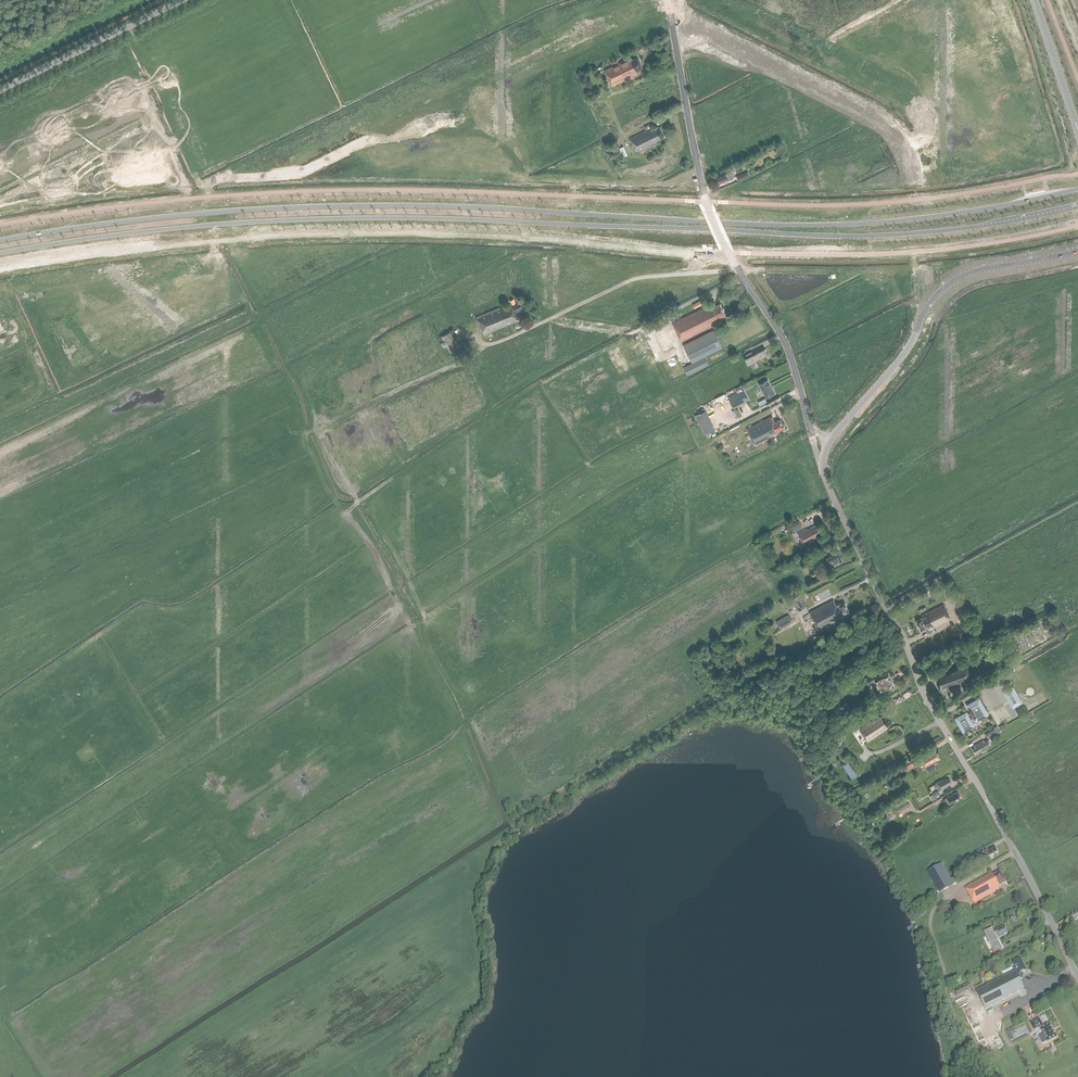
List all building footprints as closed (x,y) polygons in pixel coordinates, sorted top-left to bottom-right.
[(637,71),(643,68),(637,57),(633,59),(632,57),(621,62),(623,67),(628,65),(633,76),(638,73),(637,71)] [(612,86),(633,76),(628,65),(623,67),(621,62),(604,70),(612,86)] [(666,136),(661,126),(654,129),(653,127),(631,138),(638,153),(660,142),(659,140),(666,136)] [(621,158),(627,155),(623,146),(617,148),(621,158)] [(720,183),(724,182),(724,183),(726,183),(729,182),(729,181),(734,179),(731,171),(727,173),(718,176),(720,183)] [(750,175),(749,172),(736,177),(738,181),(750,175)] [(476,317),(477,319),(484,335),(519,321),(518,318),(526,314),(521,302),(512,306),(512,305),(516,303),(514,298),(509,300),(511,305),(499,309),(499,308),(476,317)] [(702,300),(693,304),(695,308),(698,307),(697,306),(704,303),(702,300)] [(721,303),(712,307),(711,304),(673,323),(682,342),(720,323),(718,319),(727,315),(721,303)] [(714,330),(683,345),(692,363),(723,347),(714,330)] [(452,356),(462,351),(452,331),(441,336),(452,356)] [(756,361),(768,355),(765,348),(753,355),(752,352),(745,355),(747,358),(745,359),(748,365),(750,364),(753,370),(759,366),(756,361)] [(705,357),(684,367),(687,375),(709,364),(705,357)] [(614,364),(618,375),(623,373),(619,361),(614,364)] [(768,380),(759,384),(759,385),(766,398),(775,394),(775,393),(774,393),(767,380),(768,380)] [(744,403),(748,401),(740,386),(735,389),(737,393),(730,397),(735,409),(745,404),(744,403)] [(714,398),(716,401),(726,397),(724,393),(714,398)] [(771,437),(775,435),(775,434),(780,431),(779,430),(785,427),(783,423),(782,423),(780,419),(775,422),(772,416),(747,429),(755,446),(771,437)] [(801,525),(799,521),(792,525),(791,523),(785,526),(788,531),(793,529),(793,531),(797,529),(797,527),(801,525)] [(814,537),(821,534),(817,527),(816,527),(815,525),(807,529),(807,528),(797,533),(804,546),(812,541),(812,539),(815,538),(814,537)] [(826,559),(829,564),(826,566),(827,569),(844,561),(839,552),(826,559)] [(797,611),(806,607),(800,595),(791,600),(797,611)] [(840,603),(837,605),(834,600),(809,612),(819,631),(843,618),(842,615),(849,611),(845,603),(841,605),(840,603)] [(922,615),(923,617),(916,620),(921,630),(928,627),(928,628),(932,627),(933,629),(952,620),(944,604),(922,615)] [(780,628),(792,621),(789,615),(797,611),(794,606),(785,611),(787,615),(776,621),(780,628)] [(952,671),(952,672),(936,678),(940,688),(956,681),(956,682),(967,677),(969,673),(967,668),(963,666),(952,671)] [(888,672),(875,678),(873,674),(865,678),(868,685),(875,681),(879,692),(894,685),(888,672)] [(1013,707),(1021,702),(1013,688),(1005,692),(1013,707)] [(966,713),(957,719),(963,730),(973,725),(971,722),(976,719),(976,720),(987,714),(979,699),(968,705),(972,712),(967,714),(966,713)] [(868,742),(873,738),(890,727),(888,725),(893,722),(888,713),(881,717),(880,715),(874,719),(861,728),(859,730),(868,742)] [(996,732),(994,729),(985,734),(987,737),(996,732)] [(975,747),(973,749),(975,753),(981,750),(982,751),(986,749),(986,748),(988,747),(987,746),(991,744),(988,740),(985,742),(984,740),(974,745),(975,747)] [(936,769),(933,763),(939,760),(935,752),(933,754),(932,752),(921,758),(929,773),(936,769)] [(916,761),(899,770),(901,774),(918,764),(916,761)] [(950,784),(951,783),(949,778),(947,779),(947,778),(933,785),(935,788),(937,787),(939,791),(950,785),(950,784)] [(936,797),(940,795),(937,790),(934,793),(929,796),(932,801),(937,799),(936,797)] [(950,804),(961,798),(958,791),(946,798),(950,804)] [(905,798),(894,805),(898,811),(904,808),(901,804),(907,800),(905,798)] [(983,860),(997,852),(994,847),(980,855),(983,860)] [(969,871),(976,867),(970,857),(964,861),(969,871)] [(927,872),(939,893),(956,883),(953,877),(950,879),(941,864),(927,872)] [(965,887),(974,904),(997,891),(996,890),(1000,888),(999,886),(1005,882),(1000,872),(993,876),(991,873),(965,887)] [(998,938),(1007,933),(1004,927),(995,931),(995,932),(994,933),(992,928),(983,932),(994,953),(1001,949),(999,945),(1000,944),(996,936),(997,935),(998,938)] [(985,1009),(1024,989),(1019,979),(1022,978),(1023,975),(1021,972),(1026,970),(1020,959),(1013,962),(1014,964),(1012,965),(1014,970),(1006,974),(1006,976),(976,991),(985,1009)] [(969,983),(954,990),(957,996),(972,989),(969,983)] [(1050,1024),(1043,1028),(1042,1026),(1042,1025),(1039,1018),(1030,1023),(1034,1030),(1039,1027),(1041,1029),(1040,1029),(1043,1035),(1039,1037),(1043,1043),(1047,1041),(1047,1042),(1057,1037),(1050,1024)] [(1014,1038),(1011,1033),(1016,1029),(1015,1026),(1006,1031),(1011,1040),(1014,1038)]
